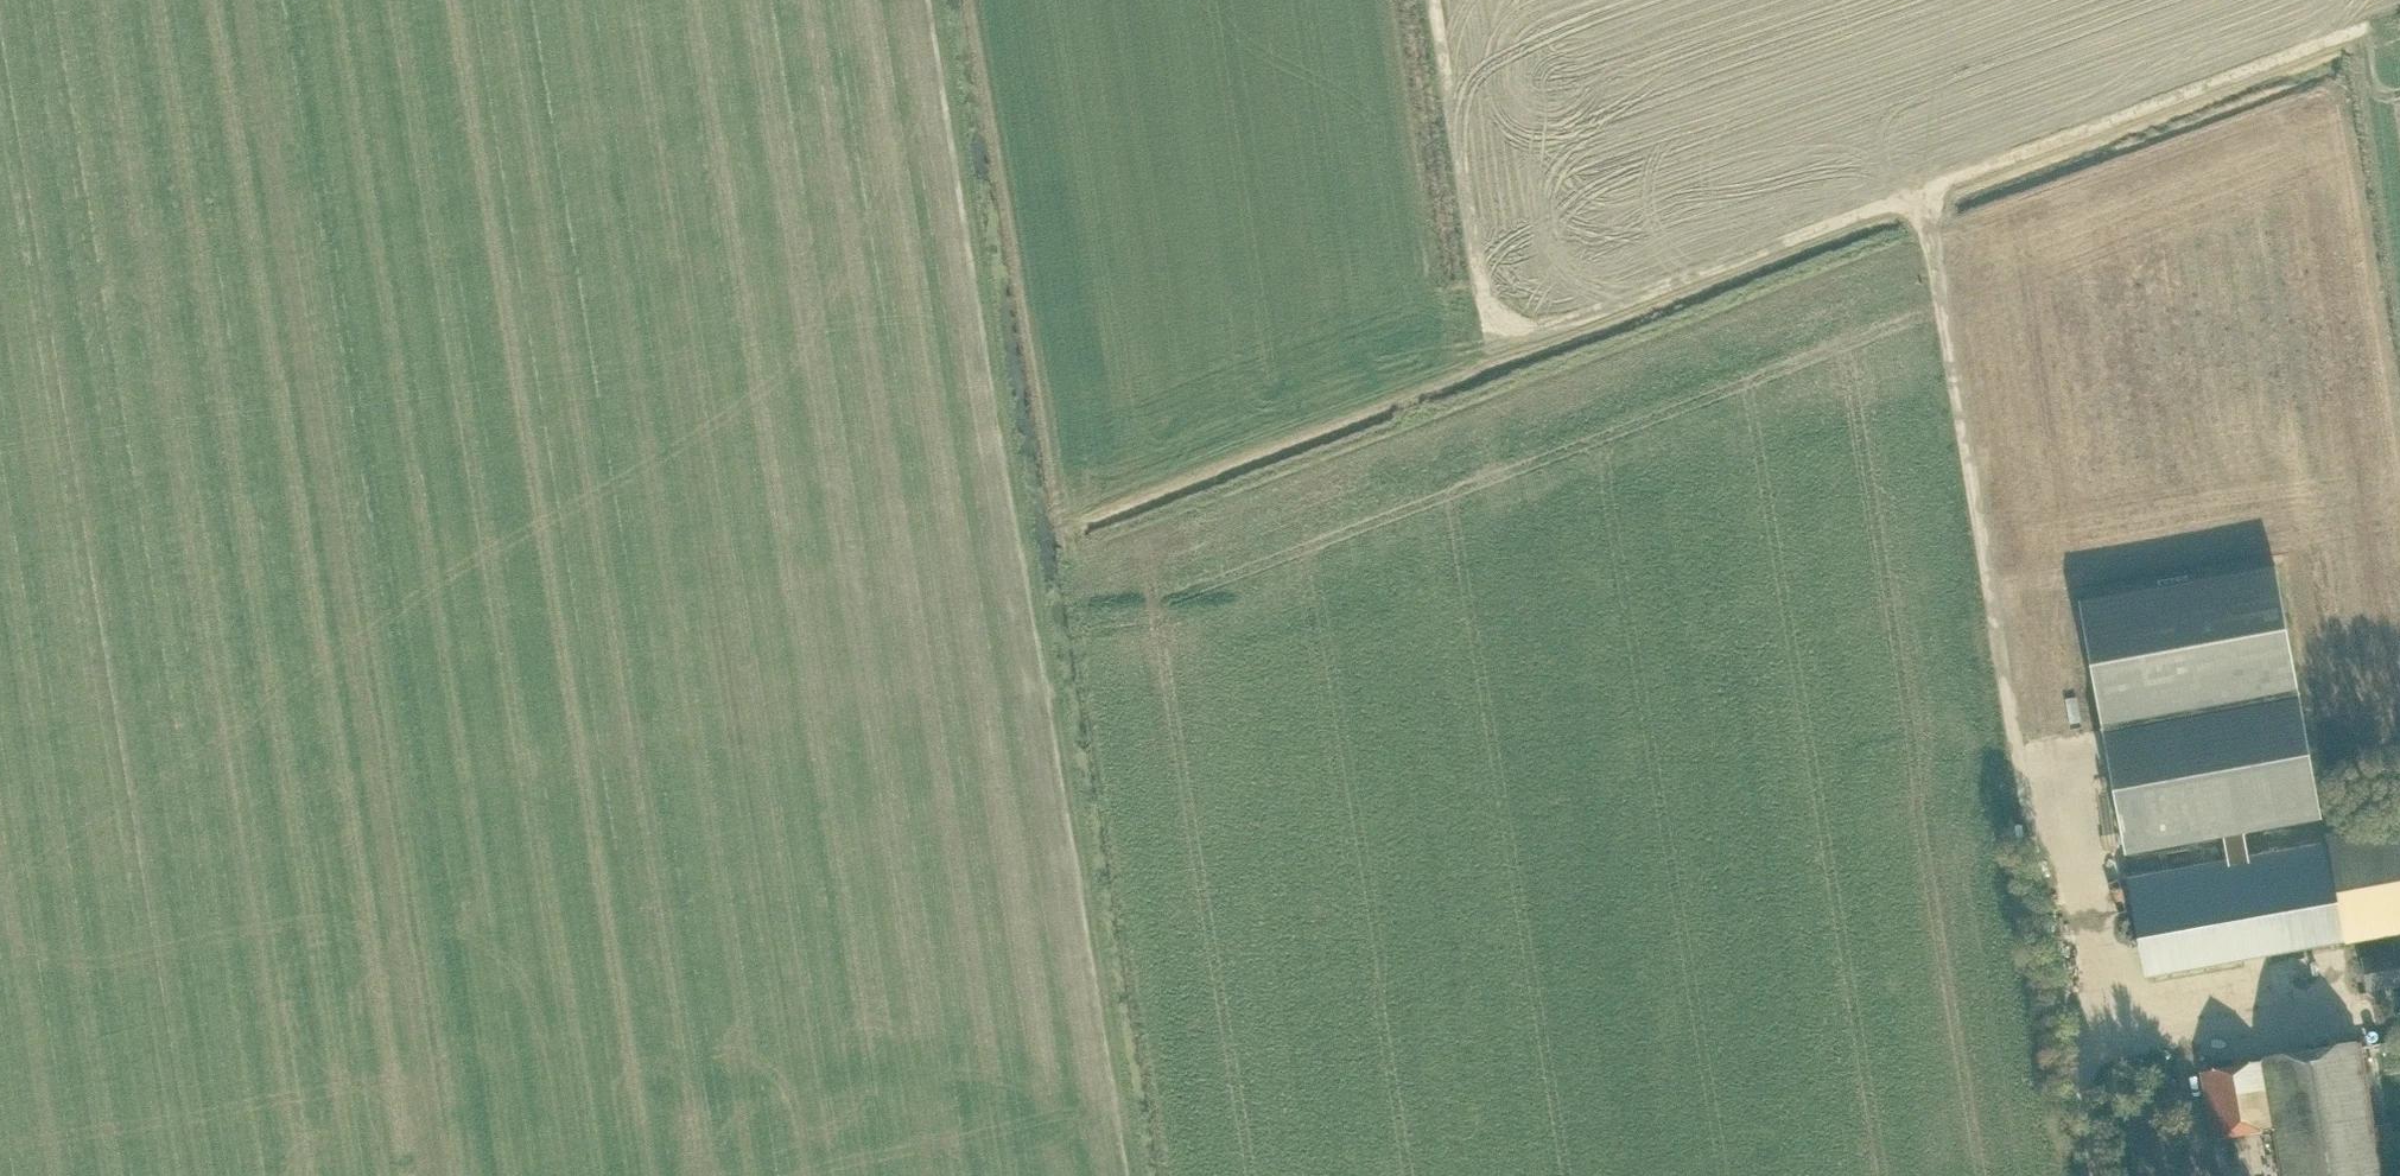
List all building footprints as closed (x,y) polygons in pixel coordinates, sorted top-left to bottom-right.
[(2300,693),(2278,567),(2079,603),(2124,855),(2222,838),(2227,861),(2129,879),(2146,978),(2399,935),(2399,831),(2345,840),(2343,831),(2324,834),(2326,844),(2247,858),(2243,834),(2321,820),(2300,693)] [(2362,958),(2368,993),(2399,987),(2399,952),(2362,958)] [(2382,1054),(2399,1051),(2397,1041),(2380,1045),(2382,1054)] [(2392,1137),(2389,1124),(2373,1127),(2358,1043),(2261,1060),(2261,1062),(2200,1073),(2211,1140),(2272,1129),(2281,1175),(2381,1175),(2375,1140),(2392,1137)]
